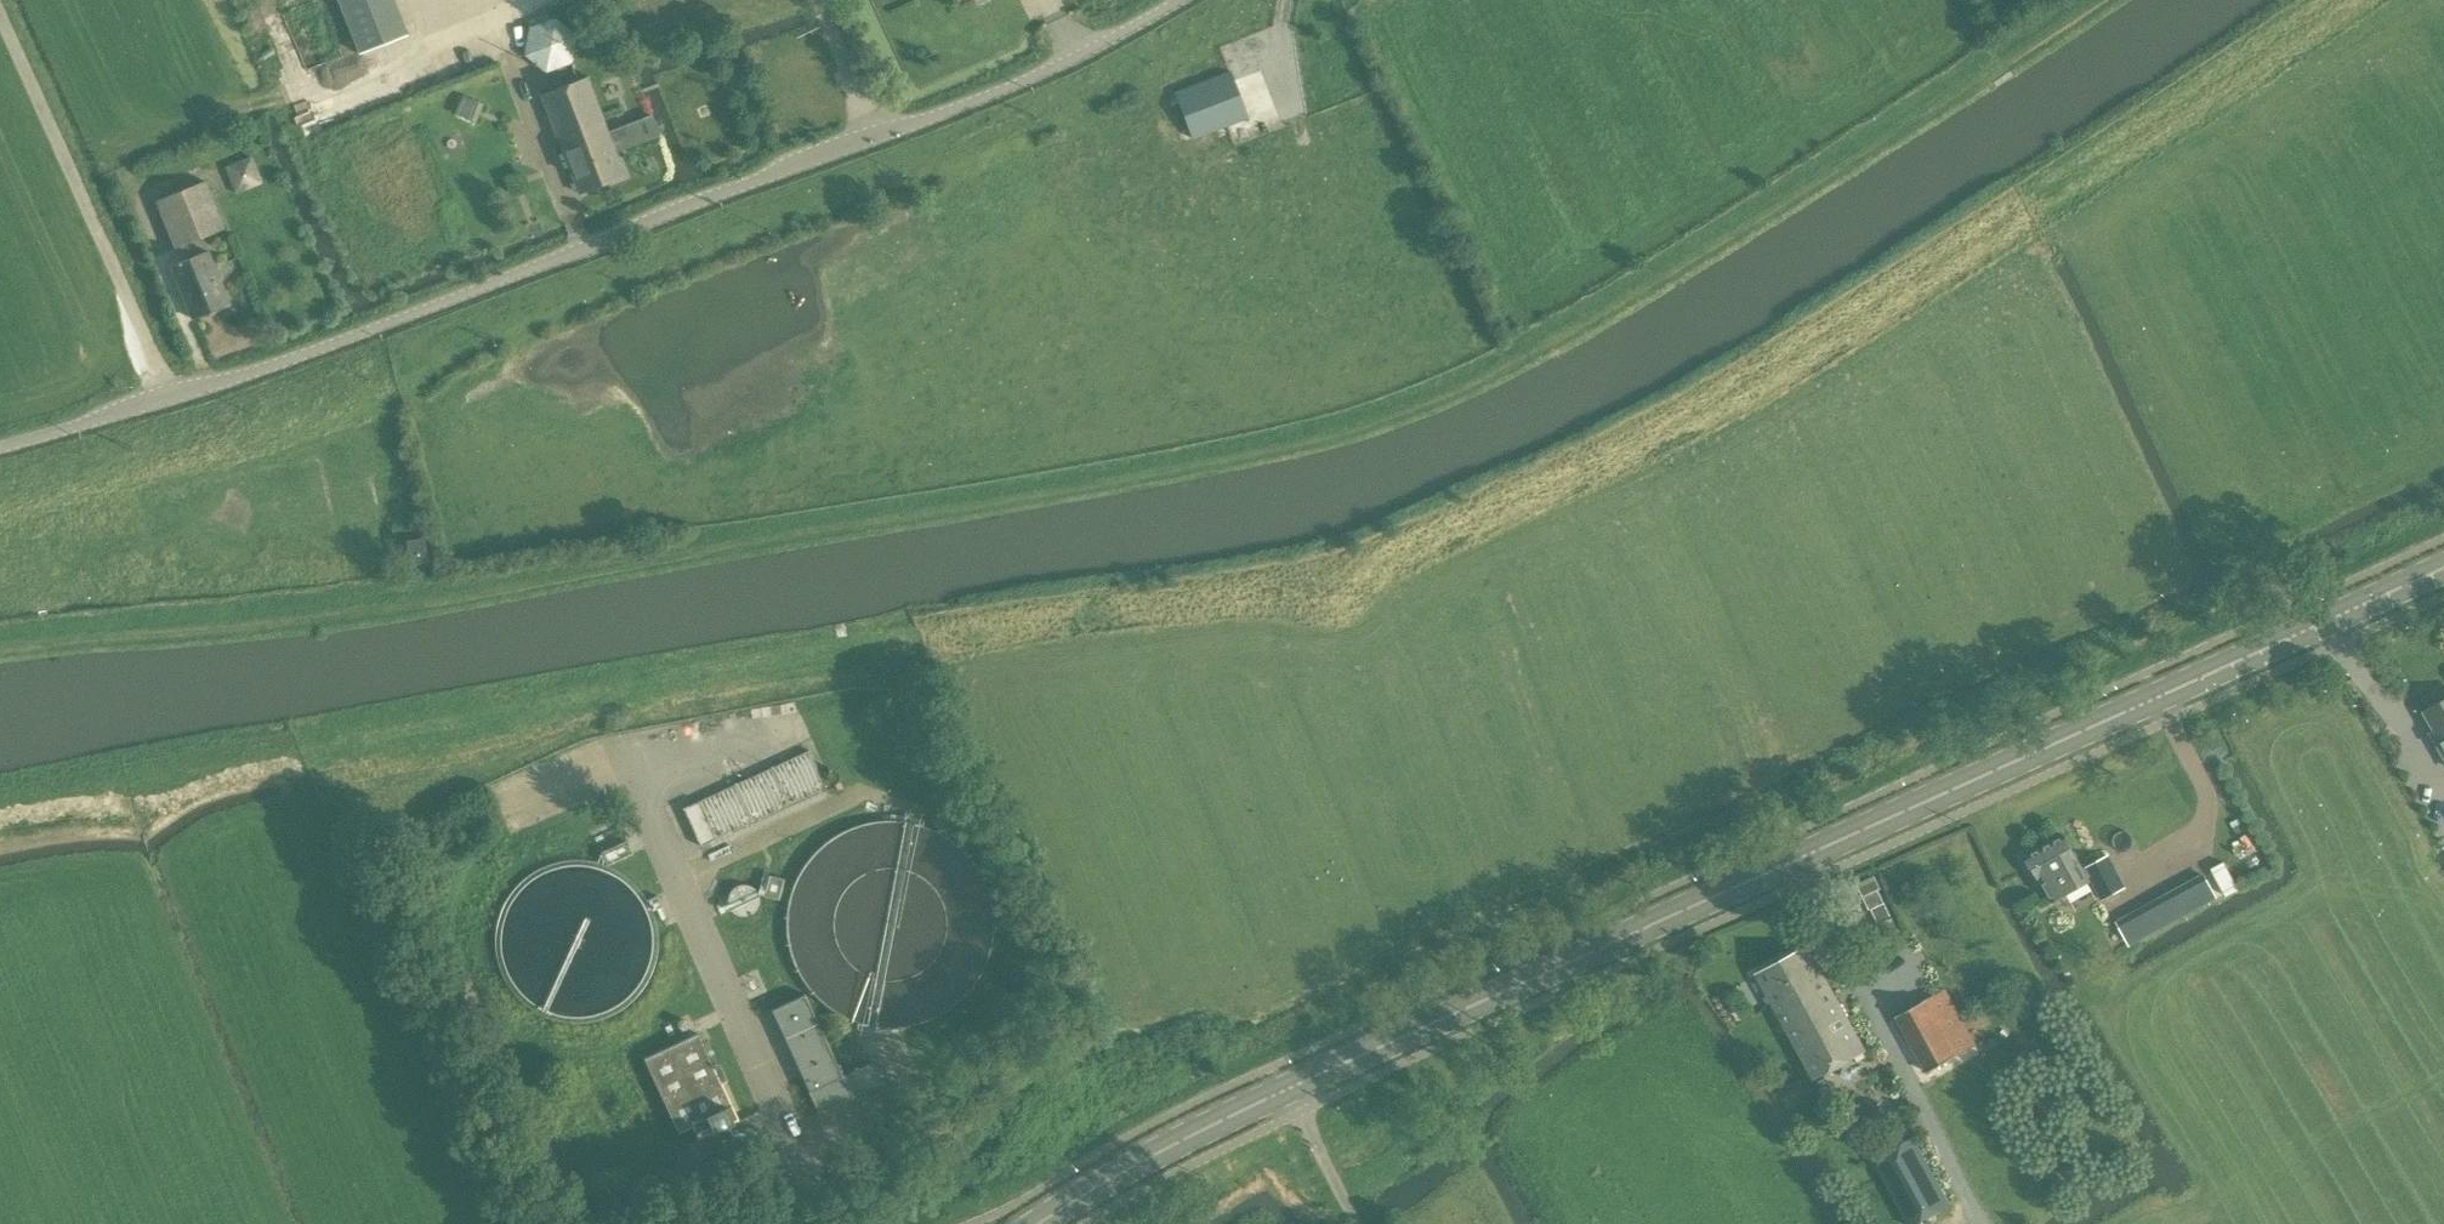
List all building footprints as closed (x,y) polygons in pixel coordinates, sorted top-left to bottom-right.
[(534,26),(527,28),(523,56),(546,74),(572,64),(576,36),(554,18),(548,20),(545,11),(531,16),(534,26)] [(1230,72),(1175,93),(1193,138),(1247,117),(1230,72)] [(586,76),(540,94),(580,195),(625,177),(615,152),(660,135),(652,114),(607,131),(586,76)] [(251,156),(222,167),(235,196),(263,184),(251,156)] [(206,180),(156,201),(175,249),(225,228),(206,180)] [(207,251),(171,265),(192,320),(229,304),(207,251)] [(428,562),(424,538),(406,540),(410,565),(411,565),(426,562),(428,562)] [(2425,712),(2442,742),(2438,744),(2443,756),(2443,701),(2425,712)] [(699,845),(715,837),(826,787),(808,749),(698,800),(683,808),(699,845)] [(2083,870),(2064,835),(2026,856),(2052,902),(2089,882),(2086,877),(2088,876),(2102,900),(2124,887),(2107,856),(2083,870)] [(2136,941),(2183,916),(2216,898),(2204,877),(2124,920),(2136,941)] [(1808,947),(1757,975),(1773,1005),(1824,976),(1808,947)] [(1824,976),(1773,1005),(1785,1027),(1808,1069),(1809,1069),(1814,1080),(1834,1069),(1835,1068),(1866,1051),(1837,999),(1824,976)] [(1945,989),(1896,1016),(1926,1072),(1976,1045),(1945,989)] [(873,1062),(842,1076),(804,994),(770,1009),(818,1112),(882,1082),(873,1062)] [(721,1082),(727,1080),(720,1066),(716,1058),(711,1060),(698,1033),(643,1059),(677,1133),(691,1126),(697,1138),(738,1119),(721,1082)] [(1950,1204),(1913,1137),(1872,1159),(1908,1223),(1914,1223),(1950,1204)]
